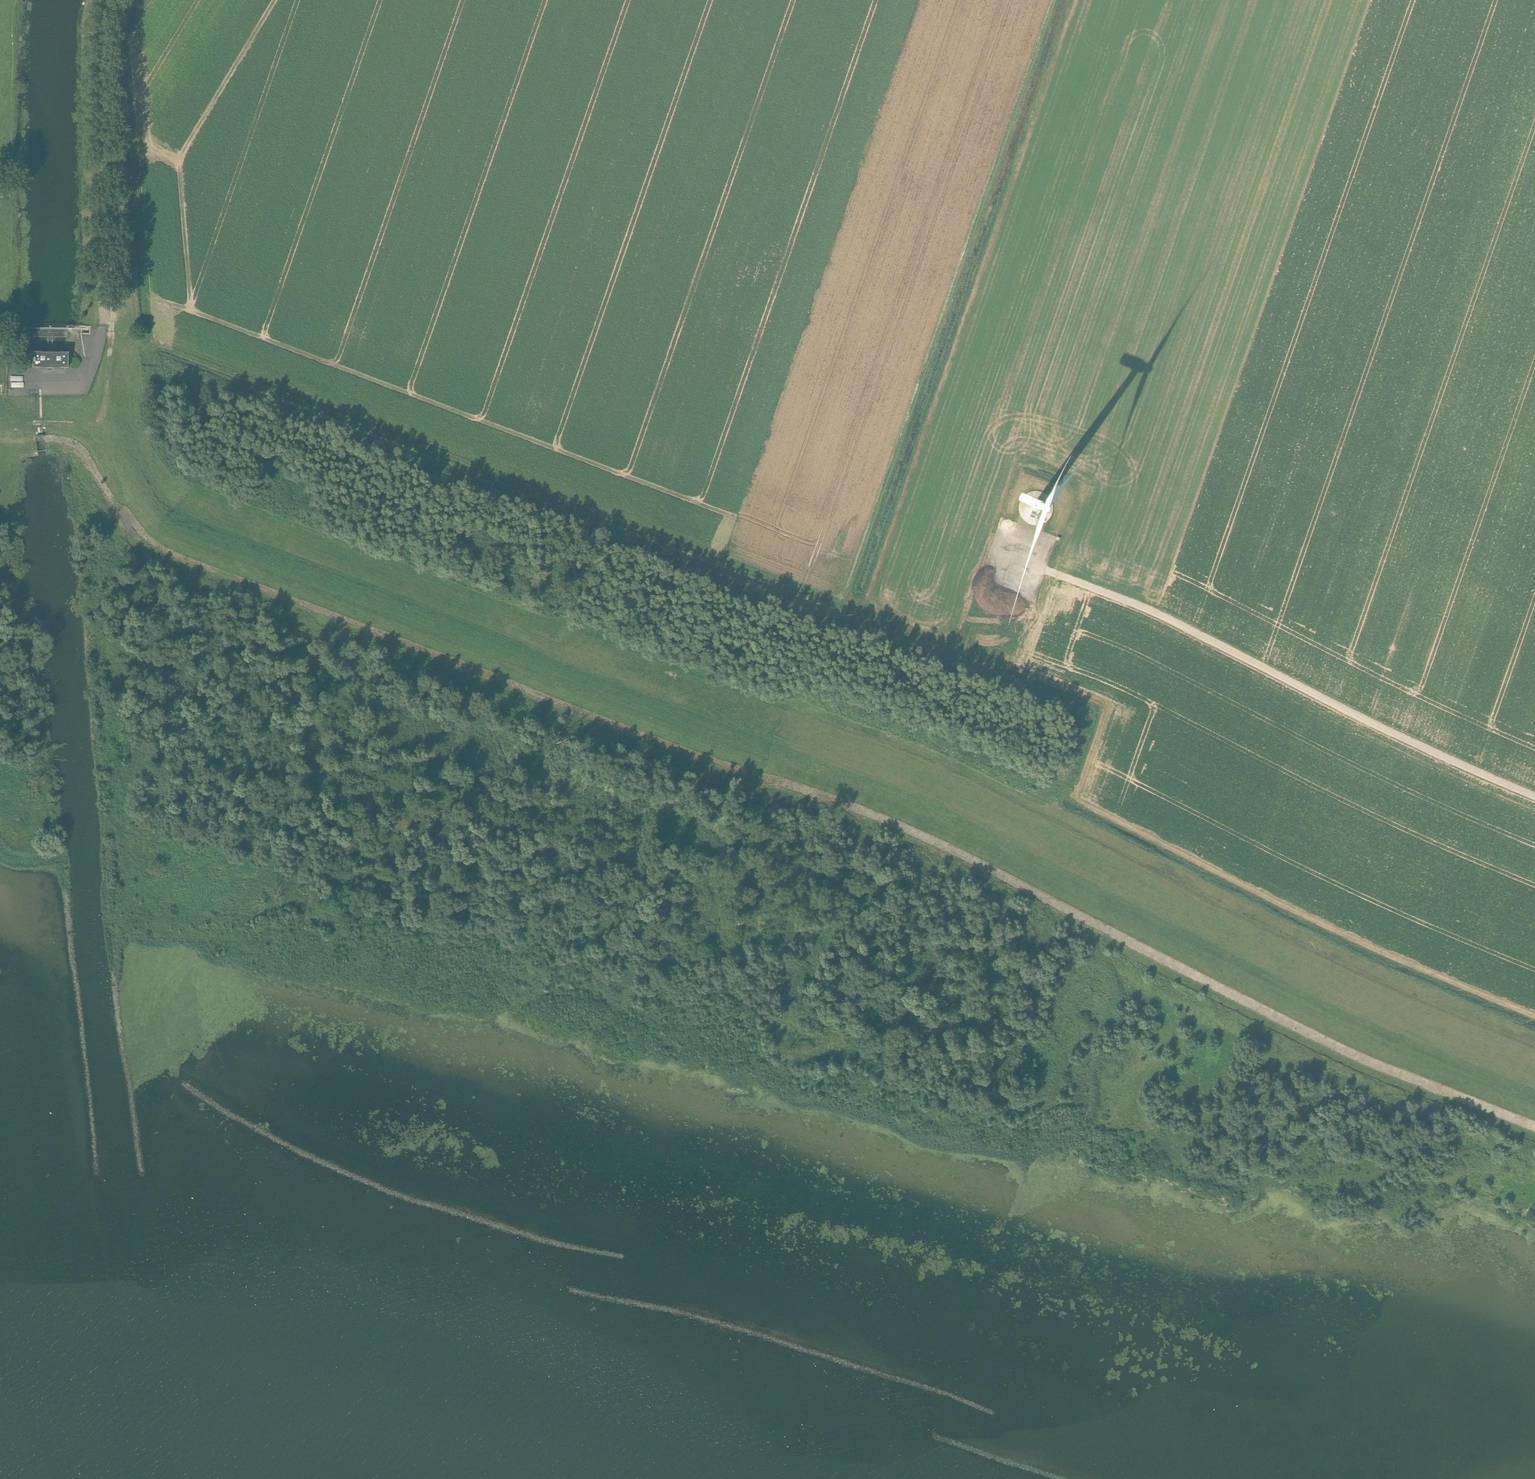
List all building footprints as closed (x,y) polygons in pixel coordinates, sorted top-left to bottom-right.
[(32,352),(32,367),(68,368),(68,352),(32,352)] [(1019,507),(1019,508),(1019,509),(1019,510),(1019,511),(1019,512),(1020,513),(1020,514),(1020,515),(1021,516),(1022,517),(1022,519),(1023,520),(1024,521),(1026,522),(1027,523),(1028,523),(1030,524),(1031,524),(1033,525),(1034,525),(1036,525),(1037,525),(1039,525),(1040,525),(1041,524),(1043,524),(1044,523),(1045,523),(1046,522),(1047,521),(1048,520),(1049,519),(1050,518),(1051,517),(1051,515),(1052,514),(1052,513),(1053,511),(1053,510),(1053,508),(1053,507),(1053,505),(1052,504),(1052,502),(1051,501),(1051,499),(1050,498),(1049,497),(1048,496),(1047,495),(1045,494),(1044,493),(1043,492),(1041,492),(1040,491),(1038,491),(1037,491),(1035,491),(1033,491),(1032,491),(1030,492),(1029,492),(1028,493),(1026,494),(1025,495),(1024,496),(1023,497),(1022,498),(1021,499),(1020,501),(1020,502),(1019,504),(1019,505),(1019,507)]
